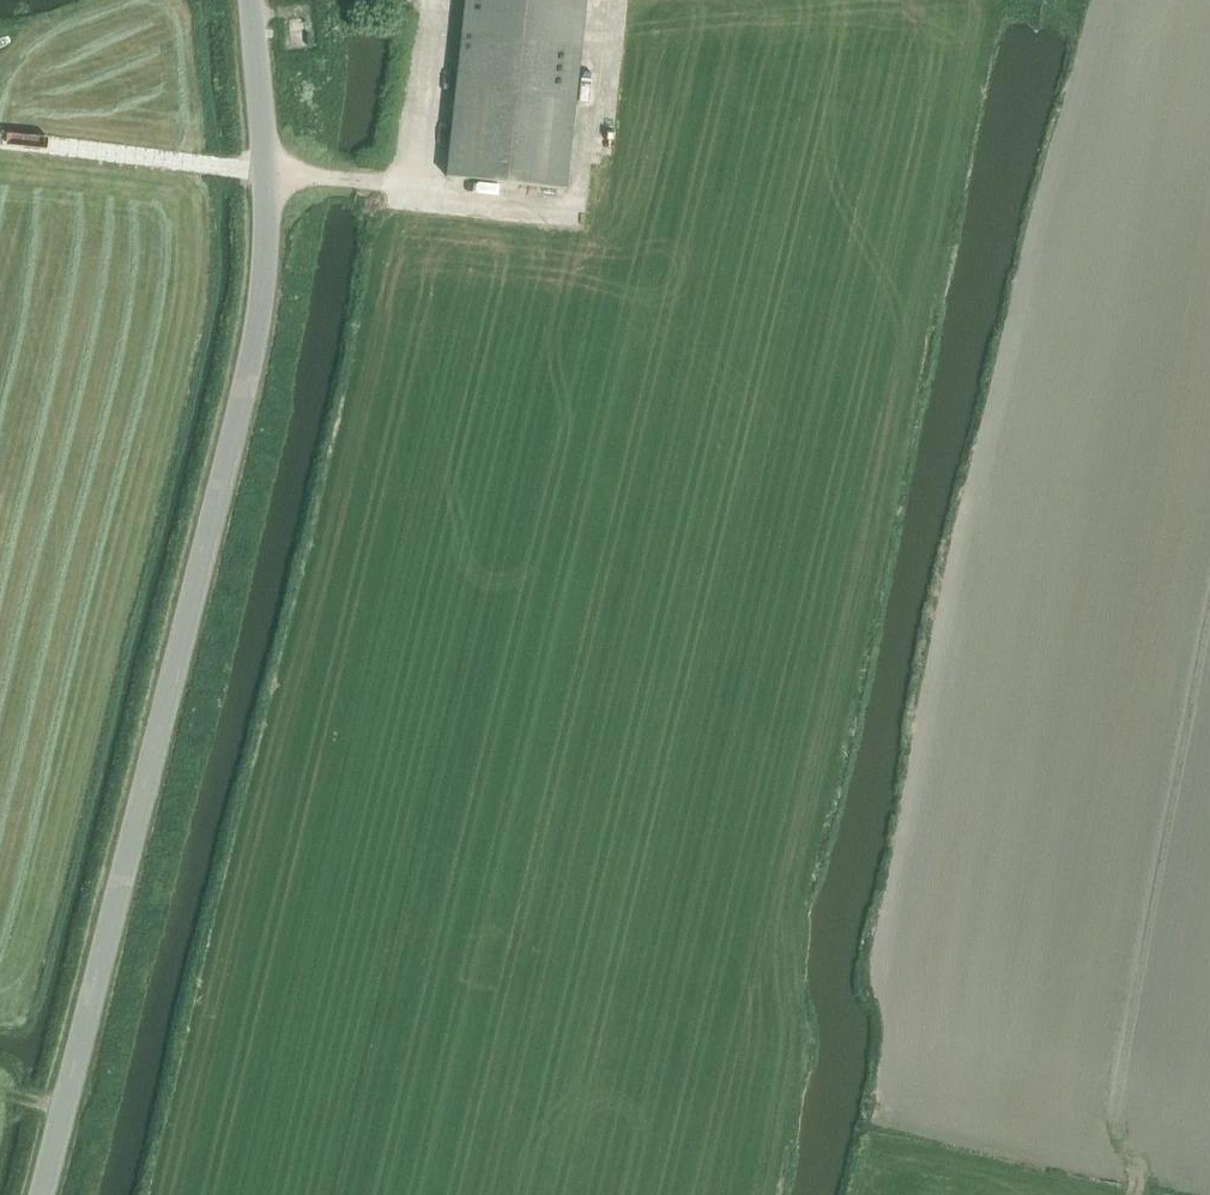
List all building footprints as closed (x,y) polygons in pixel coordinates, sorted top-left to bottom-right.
[(568,191),(589,0),(468,0),(448,177),(568,191)]
